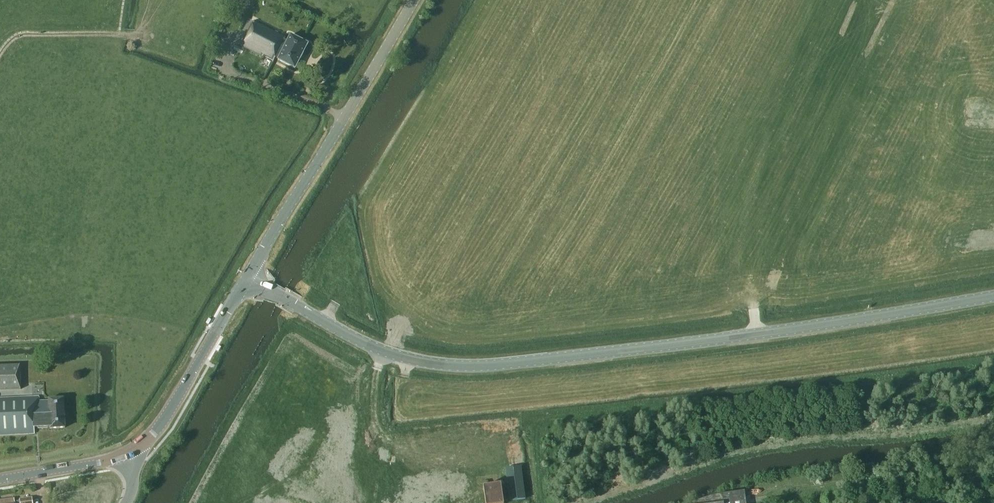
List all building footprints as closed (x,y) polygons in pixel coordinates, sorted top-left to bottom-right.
[(290,35),(287,42),(284,40),(286,36),(254,21),(241,46),(273,61),(275,57),(278,59),(278,60),(295,69),(308,44),(290,35)] [(19,365),(0,366),(0,390),(20,389),(19,365)] [(33,397),(34,427),(50,427),(50,429),(65,428),(63,398),(48,399),(49,401),(39,401),(39,396),(33,397)] [(34,427),(33,397),(0,398),(0,435),(34,434),(34,427)] [(505,468),(509,500),(525,498),(521,466),(505,468)] [(482,481),(483,487),(485,502),(503,502),(501,484),(489,486),(488,480),(482,481)] [(723,502),(745,502),(744,491),(743,491),(728,494),(722,495),(723,502)] [(722,495),(712,497),(693,502),(692,502),(723,502),(722,495)]
